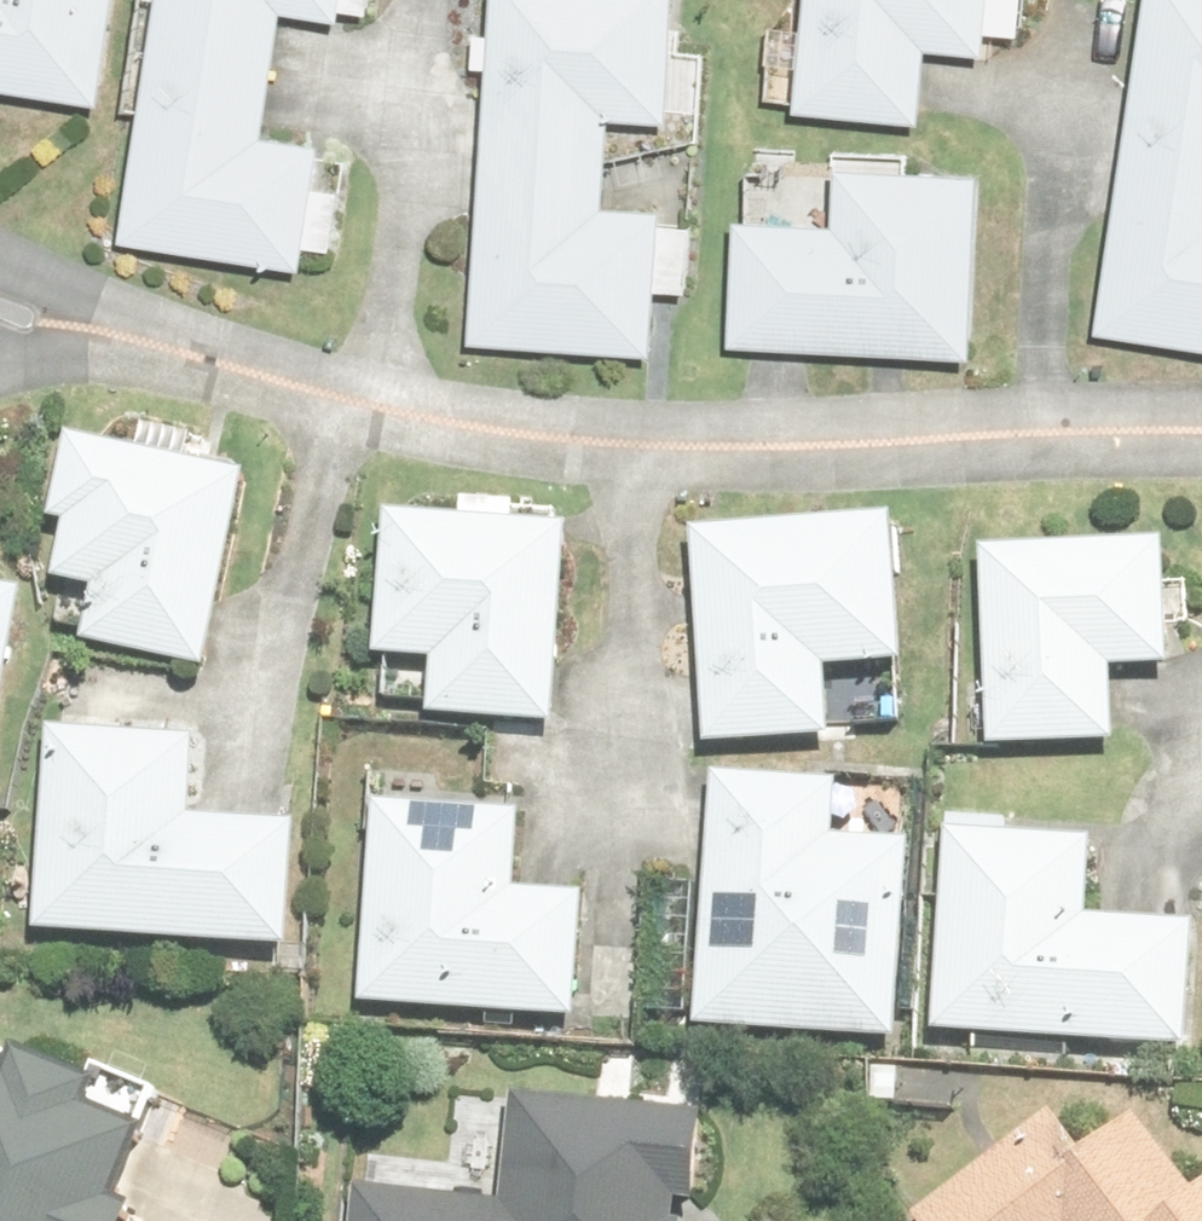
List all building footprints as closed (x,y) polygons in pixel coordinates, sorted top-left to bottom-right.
[(116,0),(0,0),(0,96),(97,112),(116,0)] [(110,243),(240,266),(241,261),(307,269),(321,150),(261,143),(283,19),(344,32),(351,0),(152,0),(110,243)] [(547,9),(547,0),(420,0),(396,384),(523,391),(523,384),(584,386),(587,237),(532,235),(538,144),(622,143),(621,8),(547,9)] [(850,107),(927,110),(930,0),(733,0),(720,169),(844,178),(850,107)] [(1186,265),(1201,169),(1201,25),(1179,21),(1179,22),(1080,7),(1020,387),(1163,409),(1163,408),(1201,414),(1201,267),(1186,265)] [(767,266),(654,258),(642,412),(763,422),(764,411),(906,423),(922,229),(771,216),(767,266)] [(154,433),(149,450),(83,425),(54,501),(73,508),(60,574),(103,582),(85,636),(209,678),(279,475),(215,458),(154,433)] [(300,717),(360,720),(358,764),(491,772),(494,726),(501,726),(508,564),(307,555),(300,717)] [(720,562),(720,566),(622,568),(627,802),(765,799),(764,729),(832,728),(829,561),(720,562)] [(28,592),(0,586),(0,723),(28,592)] [(1036,593),(907,597),(915,802),(1043,797),(1041,725),(1111,720),(1103,590),(1036,594),(1036,593)] [(133,871),(140,797),(0,790),(0,991),(59,992),(59,993),(220,997),(224,874),(133,871)] [(847,884),(767,879),(771,830),(639,821),(620,1081),(730,1089),(730,1090),(835,1096),(847,884)] [(286,1061),(388,1063),(388,1068),(508,1073),(515,941),(445,937),(447,848),(290,845),(286,1061)] [(1023,883),(871,879),(865,1089),(1123,1097),(1127,968),(1020,965),(1023,883)] [(1169,979),(1160,1111),(1201,1114),(1201,981),(1169,979)] [(0,1022),(0,1220),(174,1220),(218,1105),(0,1022)] [(1136,1115),(1083,1161),(1042,1112),(912,1220),(1201,1220),(1201,1190),(1136,1115)] [(432,1140),(423,1220),(634,1220),(640,1162),(432,1140)]
